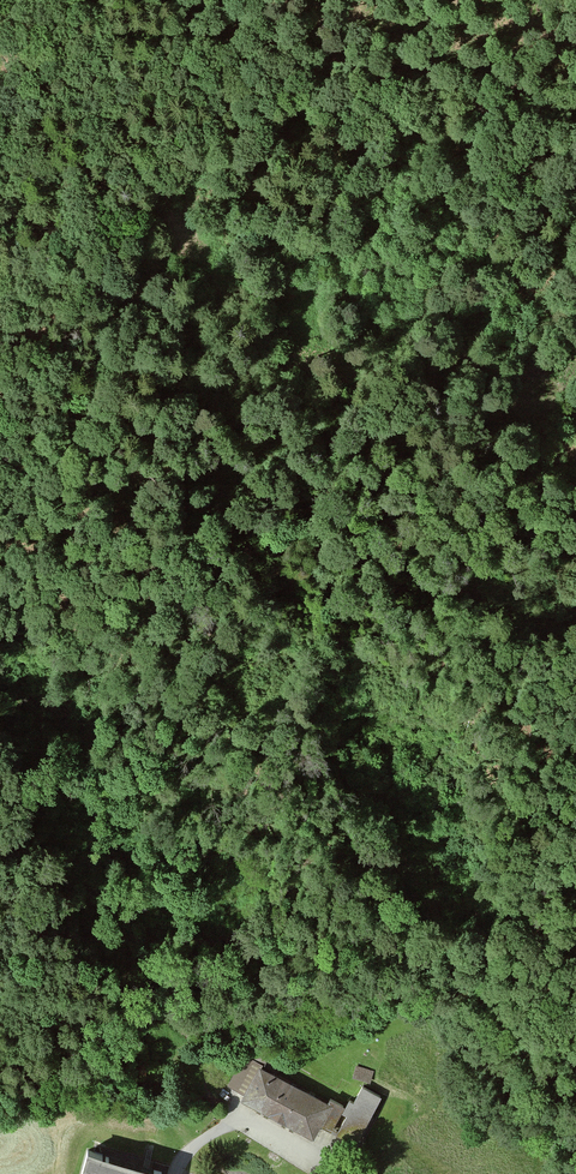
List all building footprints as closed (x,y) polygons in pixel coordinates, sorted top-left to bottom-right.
[(253,1063),(277,1073),(282,1063),(252,1049),(247,1060),(253,1063)] [(227,1088),(237,1093),(253,1063),(247,1060),(243,1058),(227,1088)] [(332,1127),(343,1107),(328,1100),(326,1104),(257,1068),(239,1102),(312,1140),(322,1122),(332,1127)] [(371,1075),(355,1069),(352,1078),(368,1083),(371,1075)] [(379,1098),(360,1087),(352,1103),(348,1101),(341,1115),(345,1117),(336,1133),(355,1143),(379,1098)] [(158,1171),(81,1150),(75,1173),(158,1173),(158,1171)]
